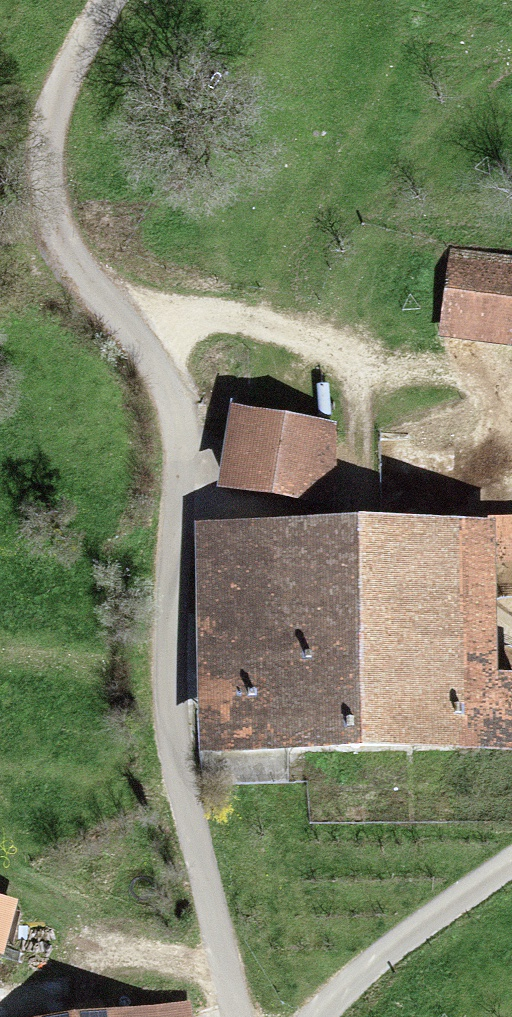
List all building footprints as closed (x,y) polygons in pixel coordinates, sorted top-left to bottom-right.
[(465,252),(454,334),(511,341),(511,258),(465,252)] [(240,407),(227,490),(337,506),(349,423),(240,407)] [(211,759),(511,752),(511,649),(509,519),(206,526),(211,759)] [(13,955),(26,901),(0,895),(0,952),(13,955)] [(198,1001),(76,1016),(200,1016),(198,1001)]
